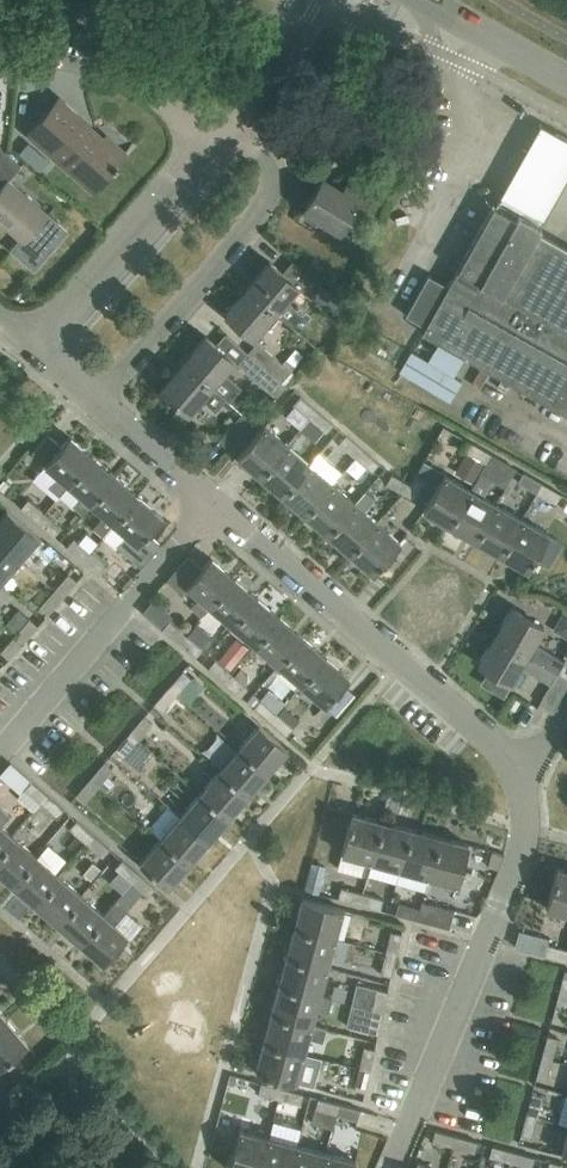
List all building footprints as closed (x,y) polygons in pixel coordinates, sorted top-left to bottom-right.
[(74,112),(58,98),(27,134),(93,191),(125,154),(105,136),(99,143),(70,117),(74,112)] [(503,193),(547,217),(566,181),(566,134),(543,121),(503,193)] [(1,150),(0,151),(0,222),(23,242),(47,214),(8,181),(20,166),(1,150)] [(381,194),(350,175),(341,189),(322,178),(303,209),(339,231),(349,215),(363,223),(381,194)] [(460,262),(566,322),(566,247),(492,205),(460,262)] [(460,262),(456,260),(451,270),(454,272),(447,285),(427,274),(404,315),(424,326),(421,332),(566,414),(566,322),(460,262)] [(270,262),(246,288),(278,316),(288,325),(297,315),(287,306),(289,304),(285,300),(298,286),(310,297),(320,286),(294,263),(284,274),(270,262)] [(278,316),(246,288),(224,315),(252,339),(265,324),(268,328),(278,316)] [(183,363),(215,390),(225,378),(222,375),(234,360),(206,336),(183,363)] [(258,342),(248,354),(285,386),(286,385),(282,381),(291,371),(258,342)] [(435,361),(417,352),(406,374),(455,400),(472,368),(439,351),(435,361)] [(276,396),(285,386),(248,354),(239,364),(276,396)] [(215,390),(183,363),(160,389),(174,401),(173,402),(187,415),(201,399),(215,411),(225,399),(215,390)] [(295,404),(310,417),(317,409),(302,396),(295,404)] [(334,423),(317,409),(310,417),(327,432),(334,423)] [(253,423),(242,412),(217,439),(229,449),(253,423)] [(237,456),(260,476),(287,444),(264,424),(237,456)] [(451,429),(443,440),(460,451),(468,440),(451,429)] [(69,484),(93,456),(69,436),(61,445),(48,434),(33,452),(59,475),(50,486),(60,494),(69,484)] [(341,443),(356,456),(362,449),(347,436),(341,443)] [(467,453),(485,463),(491,453),(473,443),(467,453)] [(310,463),(287,444),(260,476),(283,495),(310,463)] [(379,464),(362,449),(356,456),(373,471),(379,464)] [(491,453),(485,463),(504,473),(510,463),(491,453)] [(116,476),(93,456),(69,484),(82,495),(71,508),(81,516),(116,476)] [(310,463),(283,495),(305,514),(332,483),(310,463)] [(518,482),(536,493),(542,482),(524,472),(518,482)] [(393,474),(387,484),(405,494),(410,484),(393,474)] [(424,510),(450,525),(470,489),(444,474),(424,510)] [(411,485),(410,484),(405,494),(415,499),(426,480),(417,475),(411,485)] [(103,536),(138,495),(116,476),(81,516),(81,517),(92,504),(105,515),(94,528),(103,536)] [(542,482),(536,493),(555,503),(561,493),(542,482)] [(332,483),(305,514),(328,534),(355,502),(332,483)] [(450,525),(475,540),(496,503),(470,489),(450,525)] [(328,534),(350,553),(377,521),(376,520),(386,510),(364,491),(355,502),(328,534)] [(138,495),(103,536),(104,537),(115,524),(127,534),(117,546),(141,567),(161,543),(148,532),(162,516),(138,495)] [(38,521),(44,513),(29,500),(22,507),(38,521)] [(496,503),(475,540),(501,554),(522,518),(496,503)] [(0,517),(0,542),(19,559),(39,536),(7,509),(0,517)] [(61,527),(44,513),(38,521),(55,535),(61,527)] [(548,533),(522,518),(501,554),(528,569),(548,533)] [(377,521),(350,553),(373,573),(400,541),(377,521)] [(83,559),(90,551),(75,538),(68,546),(83,559)] [(19,559),(0,542),(0,581),(19,559)] [(90,551),(83,559),(100,574),(107,566),(90,551)] [(200,617),(234,578),(211,557),(202,568),(188,557),(168,580),(182,592),(188,586),(199,596),(189,608),(200,617)] [(55,590),(63,597),(78,581),(69,573),(55,590)] [(257,597),(234,578),(200,617),(201,618),(211,606),(233,625),(257,597)] [(55,590),(40,606),(49,614),(63,597),(55,590)] [(233,625),(256,645),(280,617),(257,597),(233,625)] [(142,612),(179,643),(186,635),(168,620),(173,615),(153,599),(142,612)] [(494,635),(557,672),(557,673),(566,679),(566,650),(563,656),(566,658),(564,661),(534,643),(544,626),(511,607),(494,635)] [(16,634),(24,641),(38,625),(19,609),(7,623),(17,633),(16,634)] [(280,617),(256,645),(279,664),(303,636),(280,617)] [(186,635),(179,643),(196,657),(202,649),(199,646),(206,638),(193,627),(186,635)] [(16,634),(2,651),(10,658),(24,641),(16,634)] [(494,635),(478,663),(511,683),(520,666),(550,684),(539,702),(552,710),(566,684),(566,679),(557,673),(557,672),(494,635)] [(303,636),(279,664),(301,684),(325,656),(303,636)] [(207,668),(224,682),(232,673),(231,673),(249,652),(241,646),(230,659),(225,654),(218,662),(215,659),(207,668)] [(349,676),(325,656),(301,684),(325,704),(349,676)] [(183,671),(169,687),(177,693),(191,677),(183,671)] [(249,688),(232,673),(224,682),(241,697),(249,688)] [(162,711),(177,693),(169,687),(154,704),(162,711)] [(254,708),(270,721),(276,713),(261,700),(254,708)] [(276,713),(270,721),(286,736),(299,720),(284,708),(278,715),(276,713)] [(143,716),(130,732),(138,739),(151,723),(143,716)] [(259,724),(239,747),(267,772),(287,748),(259,724)] [(124,756),(138,739),(130,732),(115,749),(124,756)] [(219,770),(247,794),(267,772),(239,747),(219,770)] [(91,778),(99,785),(113,769),(104,762),(91,778)] [(48,794),(10,763),(0,776),(20,793),(23,789),(40,803),(48,794)] [(219,770),(200,793),(228,817),(247,794),(219,770)] [(85,802),(99,785),(91,778),(76,795),(85,802)] [(180,816),(208,840),(228,817),(200,793),(180,816)] [(64,808),(48,794),(40,803),(57,817),(64,808)] [(371,860),(382,820),(353,812),(342,853),(338,869),(367,876),(371,860)] [(180,816),(160,838),(188,863),(208,840),(180,816)] [(85,843),(93,834),(77,820),(69,830),(73,833),(64,844),(76,853),(85,843)] [(400,868),(410,828),(382,820),(371,860),(400,868)] [(13,835),(0,824),(0,850),(13,835)] [(439,835),(410,828),(400,868),(428,876),(439,835)] [(93,834),(85,843),(102,857),(110,847),(93,834)] [(11,883),(35,855),(13,835),(0,850),(0,873),(11,883)] [(468,843),(439,835),(428,876),(457,884),(468,843)] [(168,886),(188,863),(160,838),(140,862),(168,886)] [(35,855),(11,883),(34,903),(58,874),(35,855)] [(114,868),(131,883),(139,873),(122,859),(114,868)] [(557,869),(546,908),(566,914),(566,871),(557,869)] [(139,873),(131,883),(147,896),(154,887),(139,873)] [(81,894),(58,874),(34,903),(57,922),(81,894)] [(338,898),(359,904),(363,892),(341,887),(338,898)] [(363,892),(359,904),(380,909),(383,898),(363,892)] [(104,914),(81,894),(57,922),(80,942),(104,914)] [(294,927),(335,938),(343,909),(302,898),(294,927)] [(80,942),(103,962),(127,934),(115,923),(128,909),(116,899),(104,914),(80,942)] [(417,919),(450,928),(455,910),(422,902),(420,909),(417,919)] [(417,919),(420,909),(399,903),(396,914),(417,919)] [(287,955),(327,966),(335,938),(294,927),(287,955)] [(564,960),(566,950),(547,945),(548,938),(519,930),(514,947),(564,960)] [(386,952),(395,954),(400,933),(390,931),(386,952)] [(395,954),(386,952),(381,974),(391,976),(395,954)] [(287,955),(279,984),(320,995),(327,966),(287,955)] [(566,1002),(566,971),(565,970),(557,999),(566,1002)] [(320,995),(279,984),(271,1013),(312,1024),(316,1009),(328,1012),(331,999),(319,996),(320,995)] [(353,1004),(383,1012),(387,991),(357,985),(353,1004)] [(566,1005),(566,1002),(557,999),(551,1021),(562,1024),(566,1005)] [(383,1012),(353,1004),(348,1027),(378,1034),(383,1012)] [(312,1024),(271,1013),(264,1041),(304,1052),(308,1038),(323,1042),(326,1029),(312,1025),(312,1024)] [(7,1020),(0,1026),(0,1066),(27,1043),(7,1020)] [(542,1056),(552,1059),(558,1038),(547,1036),(542,1056)] [(304,1052),(264,1041),(256,1071),(307,1084),(315,1055),(304,1052)] [(359,1067),(369,1070),(374,1049),(364,1046),(359,1067)] [(552,1059),(542,1056),(536,1077),(547,1080),(552,1059)] [(369,1070),(359,1067),(354,1088),(364,1091),(369,1070)] [(258,1094),(279,1100),(282,1088),(261,1083),(258,1094)] [(282,1088),(279,1100),(296,1104),(299,1093),(282,1088)] [(532,1092),(527,1114),(538,1117),(543,1095),(532,1092)] [(315,1109),(336,1115),(339,1104),(318,1098),(315,1109)] [(359,1109),(339,1104),(336,1115),(357,1120),(359,1109)] [(532,1137),(538,1117),(527,1114),(521,1135),(532,1137)] [(269,1137),(240,1129),(229,1167),(261,1167),(269,1137)] [(453,1147),(456,1136),(435,1130),(432,1141),(453,1147)] [(456,1136),(453,1147),(473,1153),(476,1142),(456,1136)] [(261,1167),(291,1167),(298,1144),(269,1137),(261,1167)] [(326,1152),(298,1144),(291,1167),(322,1167),(326,1152)] [(489,1156),(510,1162),(513,1151),(492,1146),(489,1156)] [(513,1151),(510,1162),(531,1167),(534,1157),(513,1151)] [(322,1167),(353,1167),(356,1160),(326,1152),(322,1167)]
